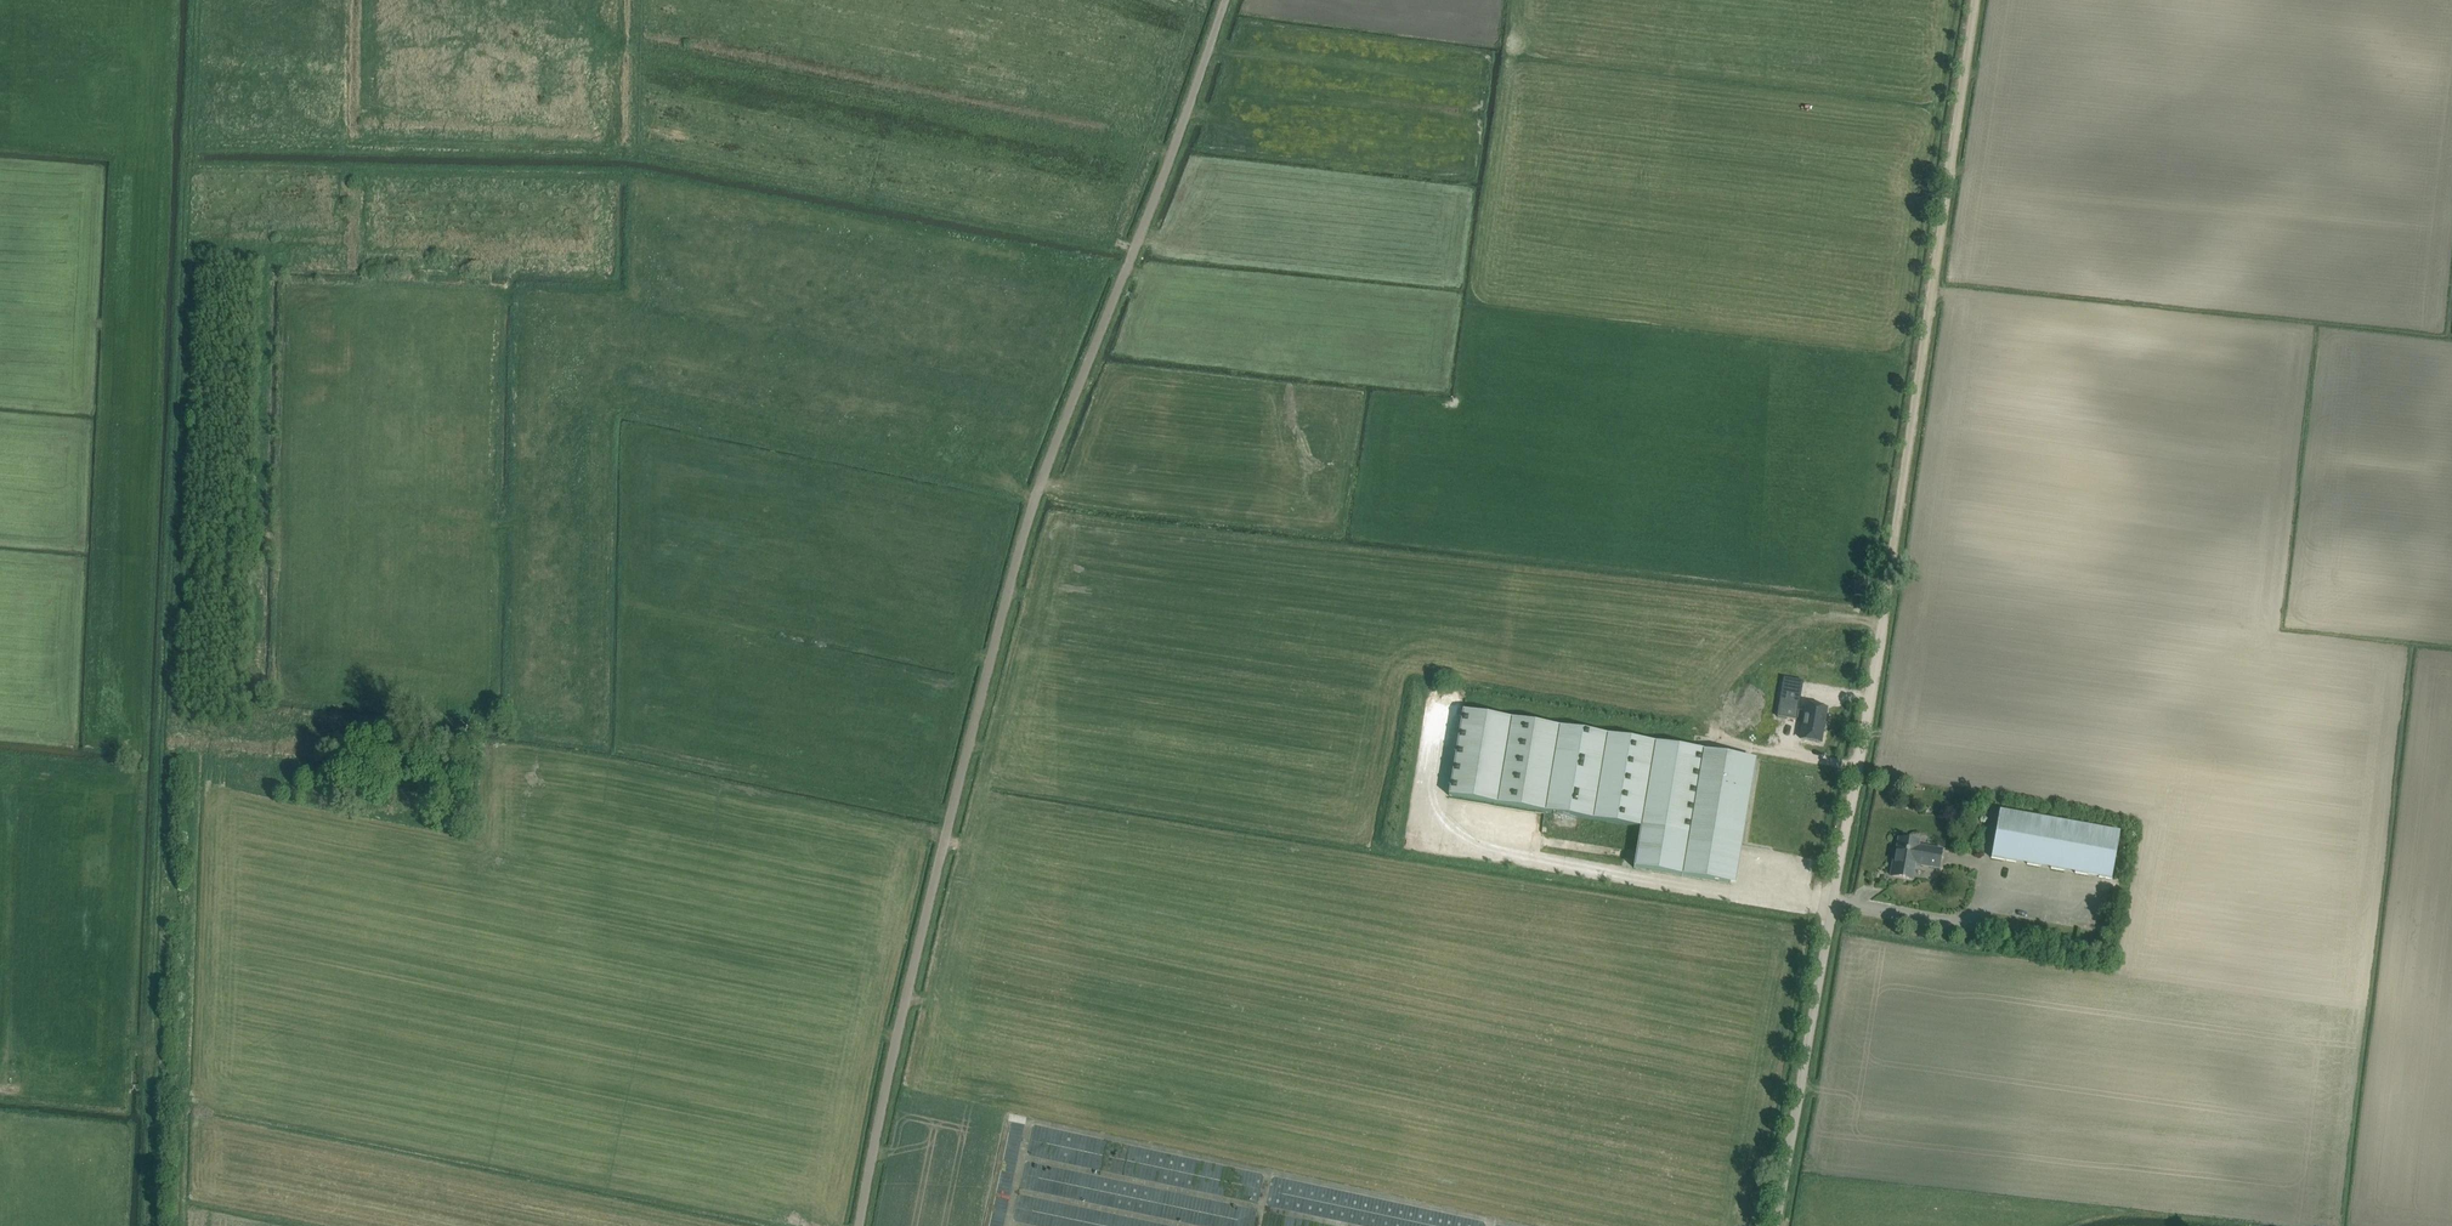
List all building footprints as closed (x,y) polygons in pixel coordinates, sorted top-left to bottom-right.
[(1284,341),(1284,355),(1293,355),(1293,349),(1299,349),(1299,341),(1284,341)] [(1260,361),(1269,361),(1270,351),(1261,350),(1260,361)] [(1784,678),(1777,717),(1796,720),(1797,718),(1804,720),(1801,739),(1820,742),(1826,709),(1806,706),(1805,714),(1798,713),(1803,682),(1784,678)] [(1744,815),(1747,816),(1751,793),(1746,792),(1751,759),(1463,711),(1449,796),(1640,828),(1634,868),(1730,884),(1737,843),(1742,844),(1746,821),(1743,821),(1744,815)] [(2120,832),(1999,811),(1991,858),(2111,879),(2120,832)] [(1898,839),(1894,865),(1896,865),(1894,873),(1892,873),(1892,876),(1912,880),(1915,863),(1921,863),(1920,866),(1938,869),(1941,850),(1918,846),(1919,843),(1898,839)] [(1943,845),(1942,854),(1951,854),(1952,845),(1943,845)]
